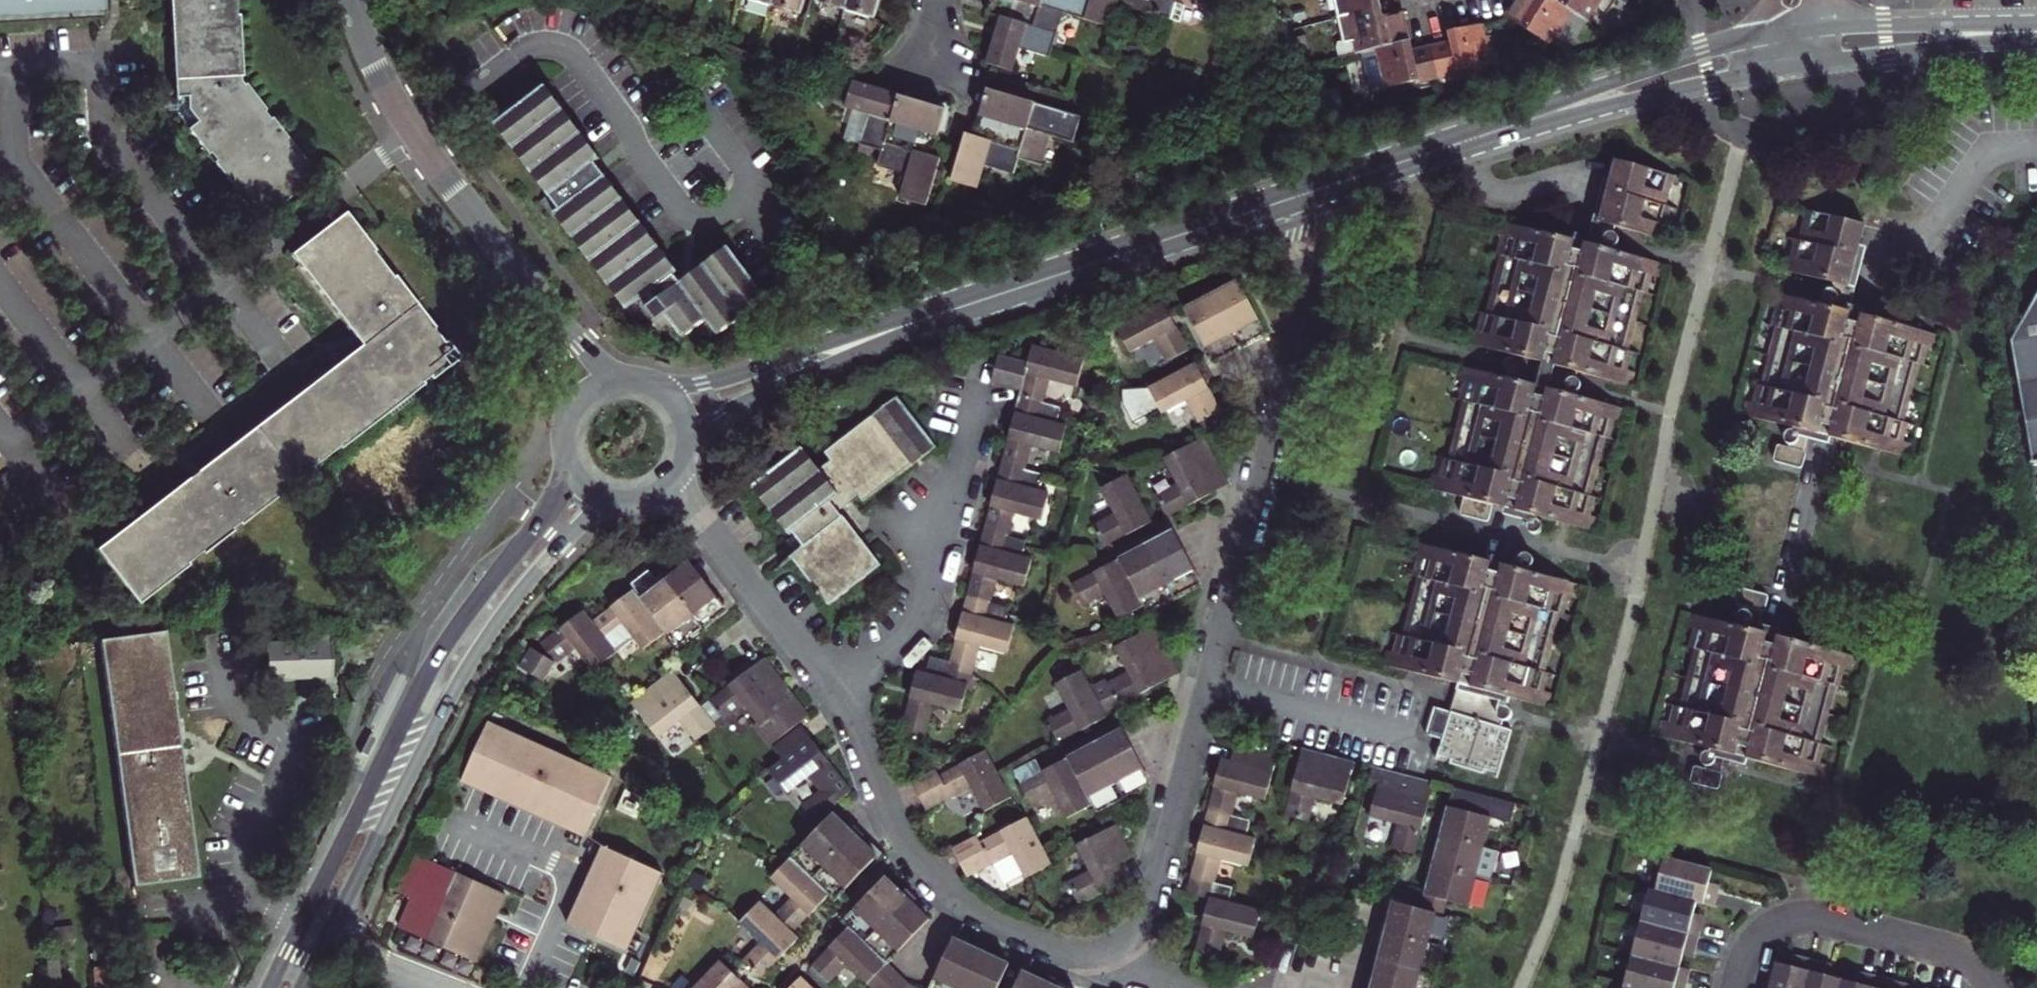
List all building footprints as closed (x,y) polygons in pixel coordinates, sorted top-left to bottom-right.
[(99,8),(99,0),(0,0),(0,13),(99,8)] [(255,212),(279,194),(308,171),(309,162),(248,83),(245,85),(241,80),(240,74),(244,74),(240,0),(166,0),(172,94),(173,95),(173,106),(255,212)] [(772,4),(801,13),(805,0),(774,0),(772,4)] [(846,8),(848,0),(819,0),(846,8)] [(881,0),(848,0),(846,8),(876,17),(881,0)] [(988,11),(1001,15),(1034,26),(1042,0),(991,0),(988,11)] [(1085,19),(1091,0),(1042,0),(1034,26),(1058,33),(1065,12),(1085,19)] [(1118,3),(1148,12),(1152,0),(1091,0),(1085,19),(1111,26),(1118,3)] [(1148,12),(1170,19),(1175,0),(1152,0),(1148,12)] [(1383,5),(1382,0),(1335,0),(1338,16),(1383,5)] [(1554,44),(1575,10),(1558,0),(1515,0),(1506,14),(1554,44)] [(1575,10),(1592,21),(1598,10),(1608,16),(1618,0),(1558,0),(1575,10)] [(1359,52),(1380,48),(1411,40),(1405,11),(1385,15),(1383,5),(1338,16),(1344,40),(1338,42),(1335,46),(1337,58),(1359,52)] [(1034,26),(1001,15),(987,61),(1015,70),(1022,46),(1051,55),(1058,33),(1034,26)] [(1433,44),(1440,75),(1443,91),(1462,87),(1458,71),(1491,63),(1483,23),(1451,30),(1452,40),(1433,44)] [(1411,40),(1380,48),(1389,87),(1440,75),(1433,44),(1414,48),(1411,40)] [(1491,63),(1458,71),(1462,87),(1495,79),(1491,63)] [(886,143),(899,94),(854,81),(846,107),(851,108),(842,138),(884,148),(886,143)] [(717,334),(768,298),(765,294),(729,247),(683,281),(677,274),(680,271),(595,162),(601,158),(546,85),(496,124),(550,195),(542,201),(554,217),(556,216),(627,310),(629,309),(634,316),(638,313),(641,318),(645,315),(647,319),(653,315),(663,327),(672,322),(683,338),(707,321),(717,334)] [(1037,103),(999,91),(989,88),(974,135),(974,137),(1021,151),(1037,103)] [(1334,88),(1315,94),(1320,109),(1340,103),(1334,88)] [(886,143),(932,156),(940,130),(947,109),(899,94),(886,143)] [(1082,117),(1037,103),(1021,151),(1019,158),(1039,164),(1049,134),(1073,142),(1082,117)] [(977,188),(985,163),(1015,172),(1019,158),(1021,151),(974,137),(974,135),(967,133),(952,179),(977,188)] [(927,205),(941,158),(932,156),(886,143),(884,148),(879,163),(909,172),(901,197),(927,205)] [(1651,165),(1602,153),(1587,214),(1656,232),(1659,219),(1641,215),(1645,197),(1642,197),(1651,165)] [(1850,217),(1797,204),(1784,252),(1769,248),(1765,260),(1834,278),(1850,217)] [(132,597),(317,456),(428,372),(455,351),(347,210),(332,209),(289,242),(351,325),(359,335),(348,343),(193,462),(89,541),(132,597)] [(1574,237),(1485,214),(1481,230),(1497,235),(1492,252),(1489,251),(1475,309),(1477,310),(1472,326),(1457,322),(1454,335),(1551,361),(1619,379),(1622,366),(1608,362),(1613,345),(1615,345),(1630,288),(1627,287),(1632,269),(1646,273),(1650,257),(1574,237)] [(213,246),(227,234),(220,226),(206,237),(213,246)] [(1184,296),(1173,302),(1202,357),(1239,336),(1255,327),(1228,275),(1211,283),(1184,296)] [(1844,306),(1760,285),(1756,300),(1772,305),(1768,321),(1763,320),(1748,379),(1753,380),(1748,398),(1732,394),(1728,406),(1818,429),(1895,448),(1897,436),(1881,432),(1885,414),(1890,415),(1904,356),(1901,356),(1905,338),(1922,342),(1926,326),(1844,306)] [(1152,294),(1105,319),(1119,346),(1144,332),(1156,354),(1177,343),(1152,294)] [(2014,343),(2035,462),(2036,461),(2036,301),(2014,343)] [(1021,337),(1017,356),(1010,383),(1008,391),(1031,396),(1038,367),(1068,375),(1073,351),(1021,337)] [(999,381),(1005,353),(988,349),(981,377),(999,381)] [(1010,383),(1017,356),(1005,353),(999,381),(1010,383)] [(1188,416),(1210,405),(1185,357),(1138,382),(1112,383),(1111,395),(1121,414),(1148,400),(1151,404),(1175,391),(1188,416)] [(1538,382),(1448,358),(1444,374),(1460,378),(1455,396),(1452,395),(1438,452),(1440,453),(1435,470),(1420,466),(1416,481),(1452,490),(1447,507),(1479,515),(1483,498),(1518,506),(1582,523),(1586,509),(1571,505),(1576,488),(1578,489),(1593,432),(1590,431),(1595,413),(1610,416),(1613,401),(1538,382)] [(813,460),(797,439),(747,476),(784,526),(788,522),(799,537),(783,549),(820,598),(873,557),(833,502),(852,487),(857,494),(929,439),(892,389),(819,444),(824,451),(813,460)] [(1008,391),(991,457),(1013,463),(1019,440),(1048,447),(1055,419),(1046,417),(1051,401),(1031,396),(1008,391)] [(1157,509),(1218,477),(1194,429),(1156,450),(1169,478),(1147,490),(1157,509)] [(991,457),(974,523),(996,529),(1002,509),(1031,515),(1039,485),(1030,483),(1034,468),(1013,463),(991,457)] [(1142,514),(1119,470),(1093,486),(1107,511),(1083,524),(1092,541),(1142,514)] [(974,523),(958,590),(979,596),(985,576),(1013,582),(1022,551),(1014,549),(1017,534),(996,529),(974,523)] [(1135,599),(1138,605),(1150,599),(1175,586),(1192,578),(1164,524),(1110,551),(1135,599)] [(1500,562),(1417,541),(1412,556),(1428,560),(1424,577),(1421,577),(1406,636),(1409,637),(1404,652),(1388,649),(1385,662),(1458,681),(1449,711),(1433,707),(1425,736),(1442,740),(1438,754),(1456,759),(1454,765),(1464,767),(1489,773),(1490,768),(1505,772),(1517,728),(1504,725),(1513,695),(1551,705),(1554,691),(1540,687),(1544,671),(1547,671),(1562,613),(1559,612),(1564,594),(1578,598),(1582,583),(1500,562)] [(1135,599),(1110,551),(1092,560),(1062,576),(1073,597),(1094,586),(1109,613),(1135,599)] [(670,565),(658,574),(653,578),(650,581),(634,593),(658,625),(671,641),(684,630),(718,603),(682,556),(670,565)] [(626,583),(634,593),(650,581),(637,564),(621,577),(626,583)] [(584,616),(598,634),(618,619),(635,641),(658,625),(634,593),(626,583),(584,616)] [(941,656),(963,661),(968,639),(997,646),(1004,618),(996,616),(1000,601),(979,596),(958,590),(941,656)] [(585,664),(593,657),(607,646),(598,634),(584,616),(575,605),(532,637),(539,646),(535,649),(524,642),(512,661),(535,676),(547,656),(567,641),(585,664)] [(1766,628),(1677,605),(1674,620),(1689,624),(1685,640),(1682,639),(1666,698),(1670,699),(1665,717),(1649,713),(1646,727),(1733,749),(1812,768),(1816,754),(1800,750),(1804,735),(1807,735),(1823,675),(1819,674),(1824,658),(1839,662),(1843,647),(1766,628)] [(1170,665),(1145,618),(1106,639),(1119,664),(1097,675),(1108,697),(1170,665)] [(161,624),(96,633),(125,878),(191,870),(161,624)] [(331,676),(331,636),(267,637),(267,677),(331,676)] [(800,708),(756,651),(702,693),(716,711),(736,696),(747,710),(742,714),(760,737),(800,708)] [(941,656),(931,653),(926,669),(917,666),(905,718),(919,722),(925,698),(952,705),(963,661),(941,656)] [(707,718),(666,664),(623,697),(649,729),(673,711),(688,733),(707,718)] [(1098,710),(1075,667),(1048,681),(1062,707),(1040,718),(1049,736),(1098,710)] [(603,772),(483,717),(454,776),(575,831),(603,772)] [(836,774),(792,719),(765,740),(774,751),(760,763),(777,785),(799,768),(816,790),(836,774)] [(1101,797),(1114,790),(1125,784),(1142,776),(1113,722),(1059,750),(1083,797),(1087,805),(1101,797)] [(1323,763),(1326,749),(1292,739),(1275,808),(1298,814),(1304,790),(1332,797),(1340,767),(1323,763)] [(1256,792),(1265,757),(1267,749),(1233,740),(1229,755),(1211,750),(1198,802),(1222,808),(1228,785),(1256,792)] [(1002,790),(989,767),(976,742),(930,766),(927,761),(902,774),(917,803),(941,790),(939,787),(961,775),(976,804),(1002,790)] [(1058,810),(1083,797),(1059,750),(1044,758),(1011,776),(1022,795),(1044,784),(1058,810)] [(1363,758),(1358,777),(1368,779),(1361,807),(1389,814),(1383,838),(1406,844),(1424,774),(1363,758)] [(1430,828),(1474,840),(1483,808),(1500,813),(1504,795),(1442,779),(1430,828)] [(1222,808),(1198,802),(1181,869),(1202,875),(1209,850),(1237,857),(1245,829),(1236,826),(1239,813),(1222,808)] [(783,849),(822,886),(828,892),(870,849),(858,837),(837,817),(825,805),(783,849)] [(971,834),(968,828),(943,841),(958,868),(985,854),(984,852),(985,852),(996,874),(1014,865),(1017,871),(1042,857),(1017,808),(971,834)] [(1124,847),(1107,816),(1069,836),(1083,863),(1057,876),(1068,897),(1118,870),(1109,855),(1124,847)] [(1430,828),(1422,857),(1467,868),(1476,870),(1484,842),(1474,840),(1430,828)] [(653,868),(593,841),(557,918),(617,945),(653,868)] [(1635,880),(1676,891),(1693,896),(1697,881),(1686,878),(1691,860),(1644,848),(1635,880)] [(783,849),(763,870),(784,889),(766,908),(784,924),(822,886),(783,849)] [(1459,898),(1467,868),(1422,857),(1411,901),(1434,907),(1438,893),(1459,898)] [(497,888),(435,860),(417,897),(425,901),(412,931),(466,955),(497,888)] [(1202,875),(1181,869),(1177,885),(1198,891),(1185,939),(1209,945),(1215,922),(1243,929),(1251,902),(1219,893),(1223,880),(1202,875)] [(841,917),(879,955),(920,912),(907,899),(885,878),(877,870),(836,913),(841,917)] [(1627,912),(1676,925),(1679,912),(1671,910),(1676,891),(1635,880),(1627,912)] [(784,924),(766,908),(752,894),(733,914),(754,934),(736,953),(753,969),(791,931),(784,924)] [(1383,894),(1376,923),(1434,938),(1441,909),(1434,907),(1411,901),(1383,894)] [(1627,912),(1619,945),(1660,956),(1665,936),(1673,938),(1676,925),(1627,912)] [(879,955),(841,917),(802,958),(820,974),(838,956),(858,976),(879,955)] [(1369,951),(1427,967),(1434,938),(1376,923),(1369,951)] [(919,985),(926,987),(985,987),(1000,955),(988,950),(963,939),(945,931),(919,985)] [(1648,987),(1652,987),(1657,969),(1665,971),(1668,958),(1660,956),(1619,945),(1611,978),(1648,987)] [(1755,987),(1790,987),(1800,950),(1785,946),(1782,957),(1764,952),(1755,987)] [(1790,987),(1825,987),(1830,969),(1810,964),(1813,954),(1800,950),(1790,987)] [(1427,967),(1369,951),(1361,980),(1391,987),(1421,987),(1427,967)] [(711,952),(678,987),(749,987),(711,952)] [(107,955),(86,957),(89,985),(110,983),(107,955)] [(858,976),(870,987),(888,987),(900,976),(879,955),(858,976)] [(602,970),(584,962),(580,972),(598,980),(602,970)] [(1864,967),(1851,963),(1848,974),(1830,969),(1825,987),(1859,987),(1864,967)] [(1859,987),(1895,987),(1898,975),(1864,967),(1859,987)] [(792,968),(773,987),(813,987),(792,968)] [(1023,971),(1015,987),(1060,987),(1039,978),(1023,971)] [(1930,983),(1898,975),(1895,987),(1929,987),(1930,983)] [(900,976),(888,987),(926,987),(919,985),(900,976)] [(1611,978),(1608,987),(1648,987),(1611,978)] [(1361,980),(1359,987),(1391,987),(1361,980)]
